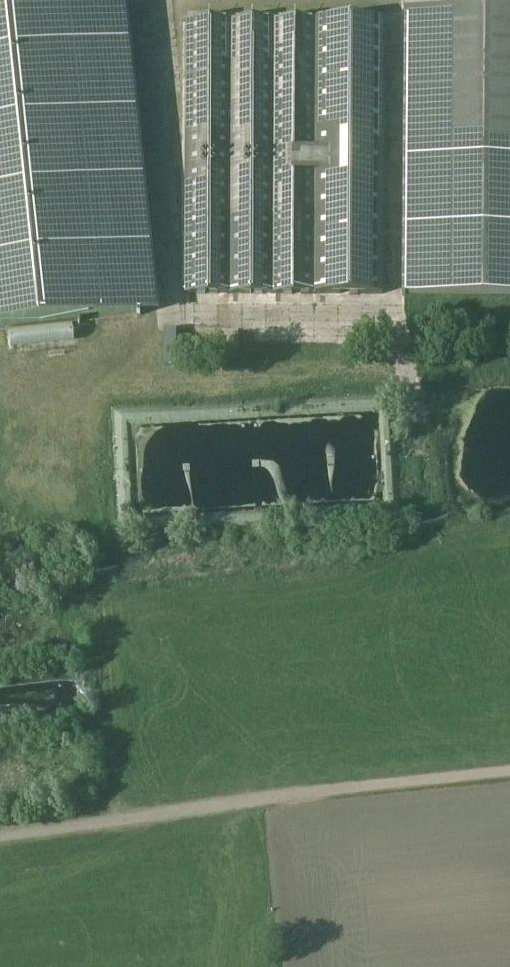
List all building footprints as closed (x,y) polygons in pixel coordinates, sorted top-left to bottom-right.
[(142,314),(109,0),(0,0),(0,329),(142,314)] [(402,295),(509,295),(509,0),(405,0),(402,295)] [(187,19),(186,293),(382,294),(384,20),(187,19)] [(204,323),(190,326),(194,339),(207,335),(204,323)]
